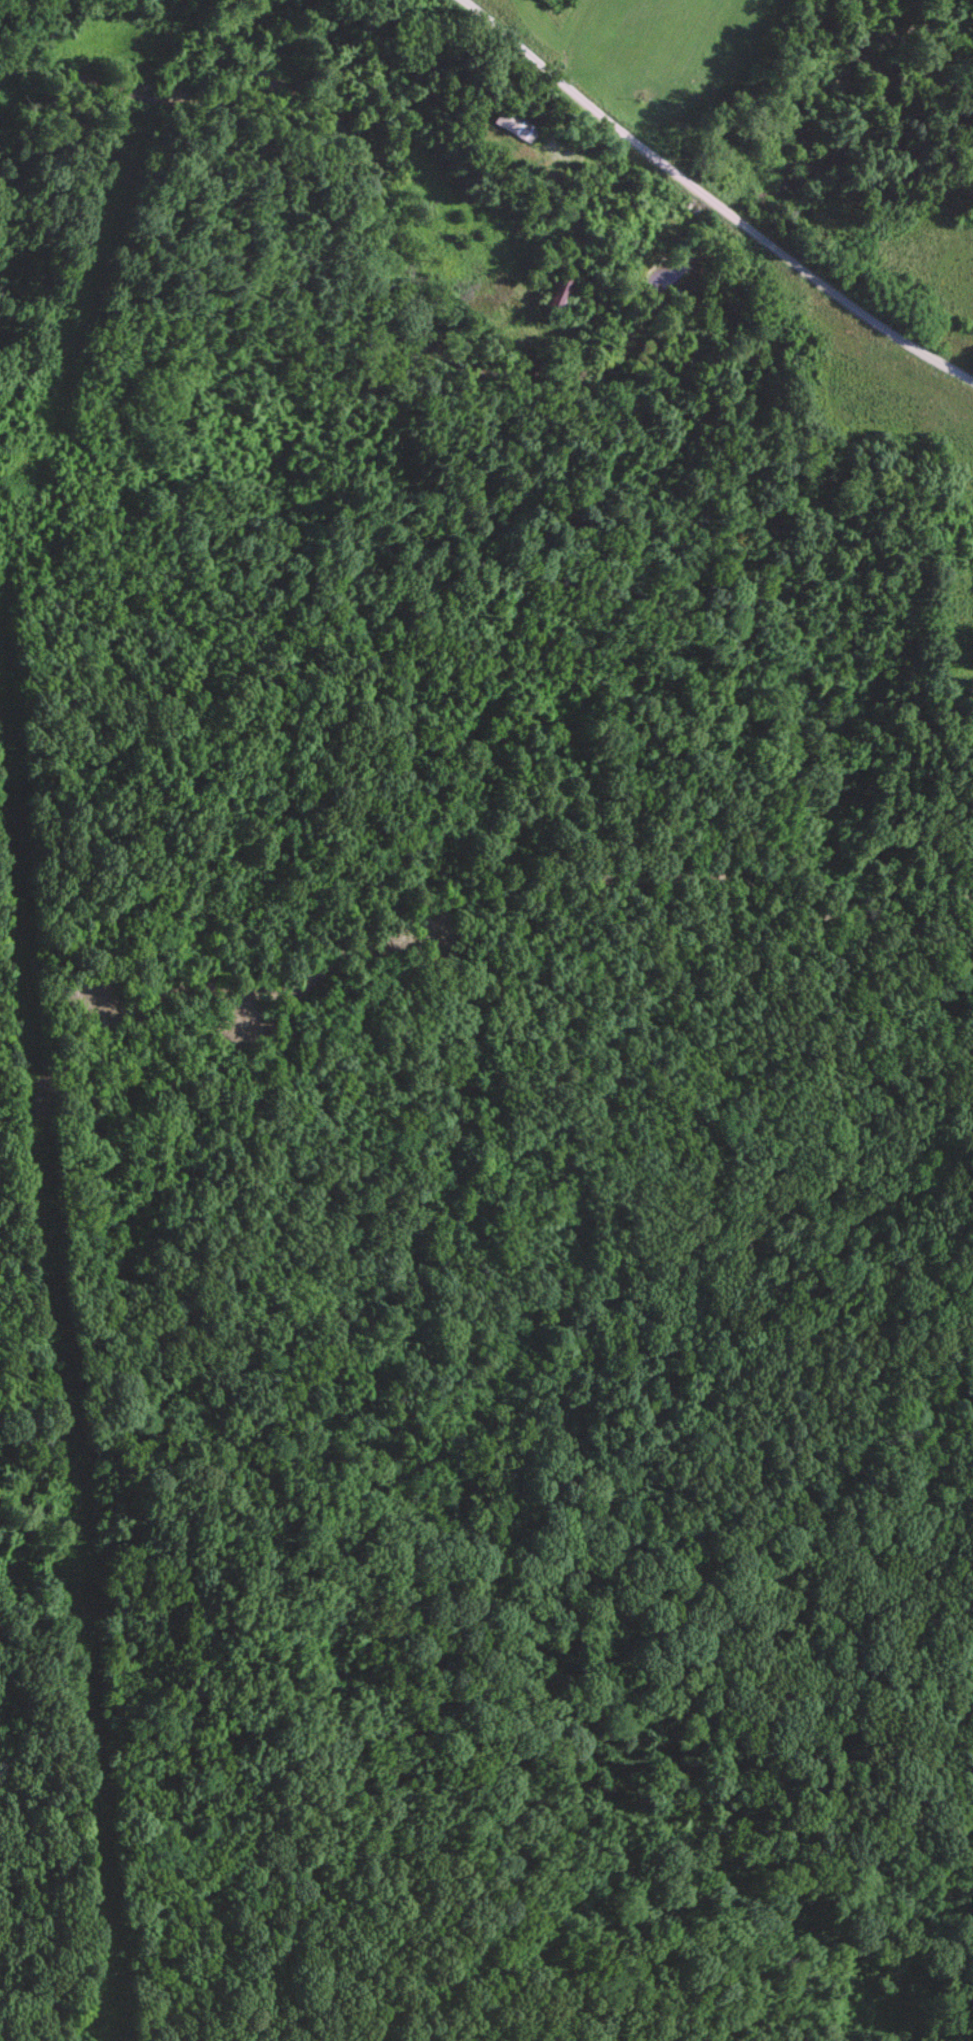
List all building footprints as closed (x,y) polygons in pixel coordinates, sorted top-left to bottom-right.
[(578,287),(565,275),(541,301),(555,313),(578,287)]
